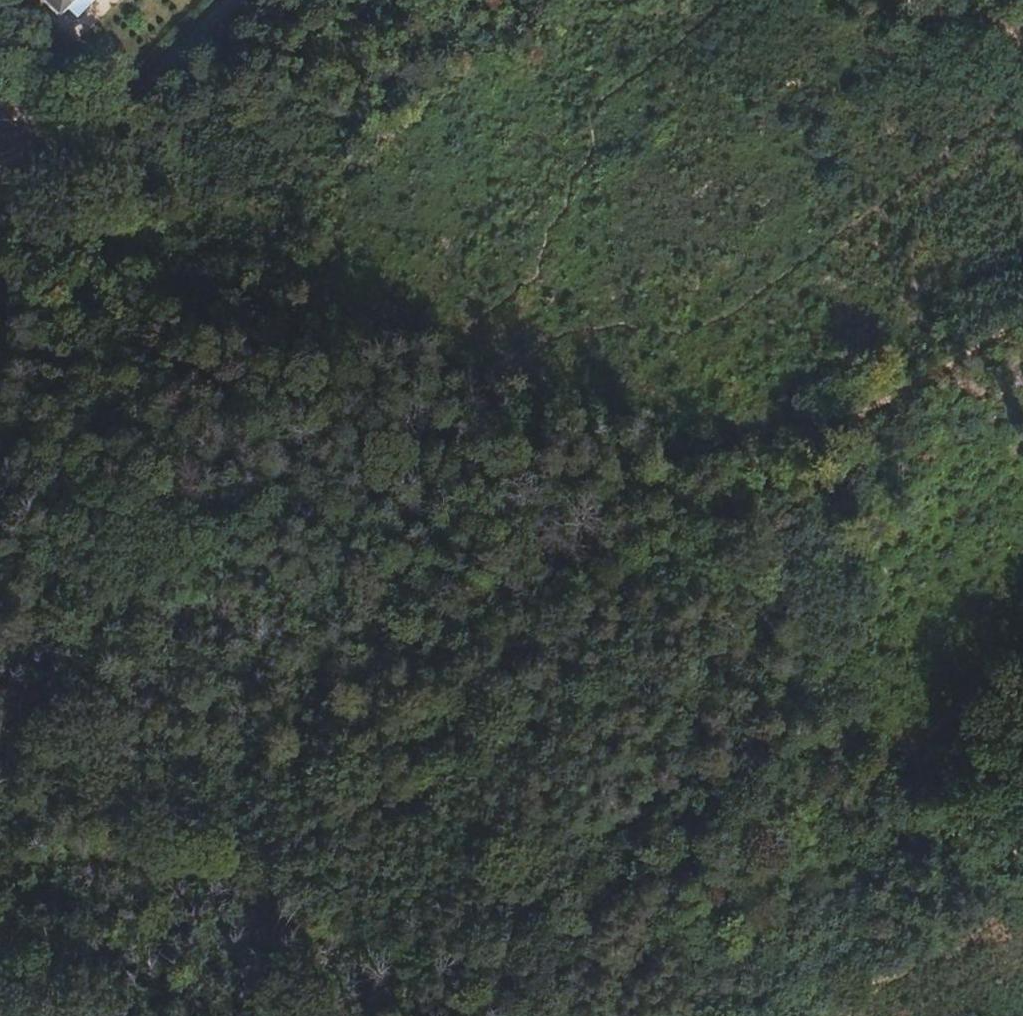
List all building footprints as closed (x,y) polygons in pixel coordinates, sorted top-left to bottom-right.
[(75,0),(50,0),(63,12),(75,0)]
